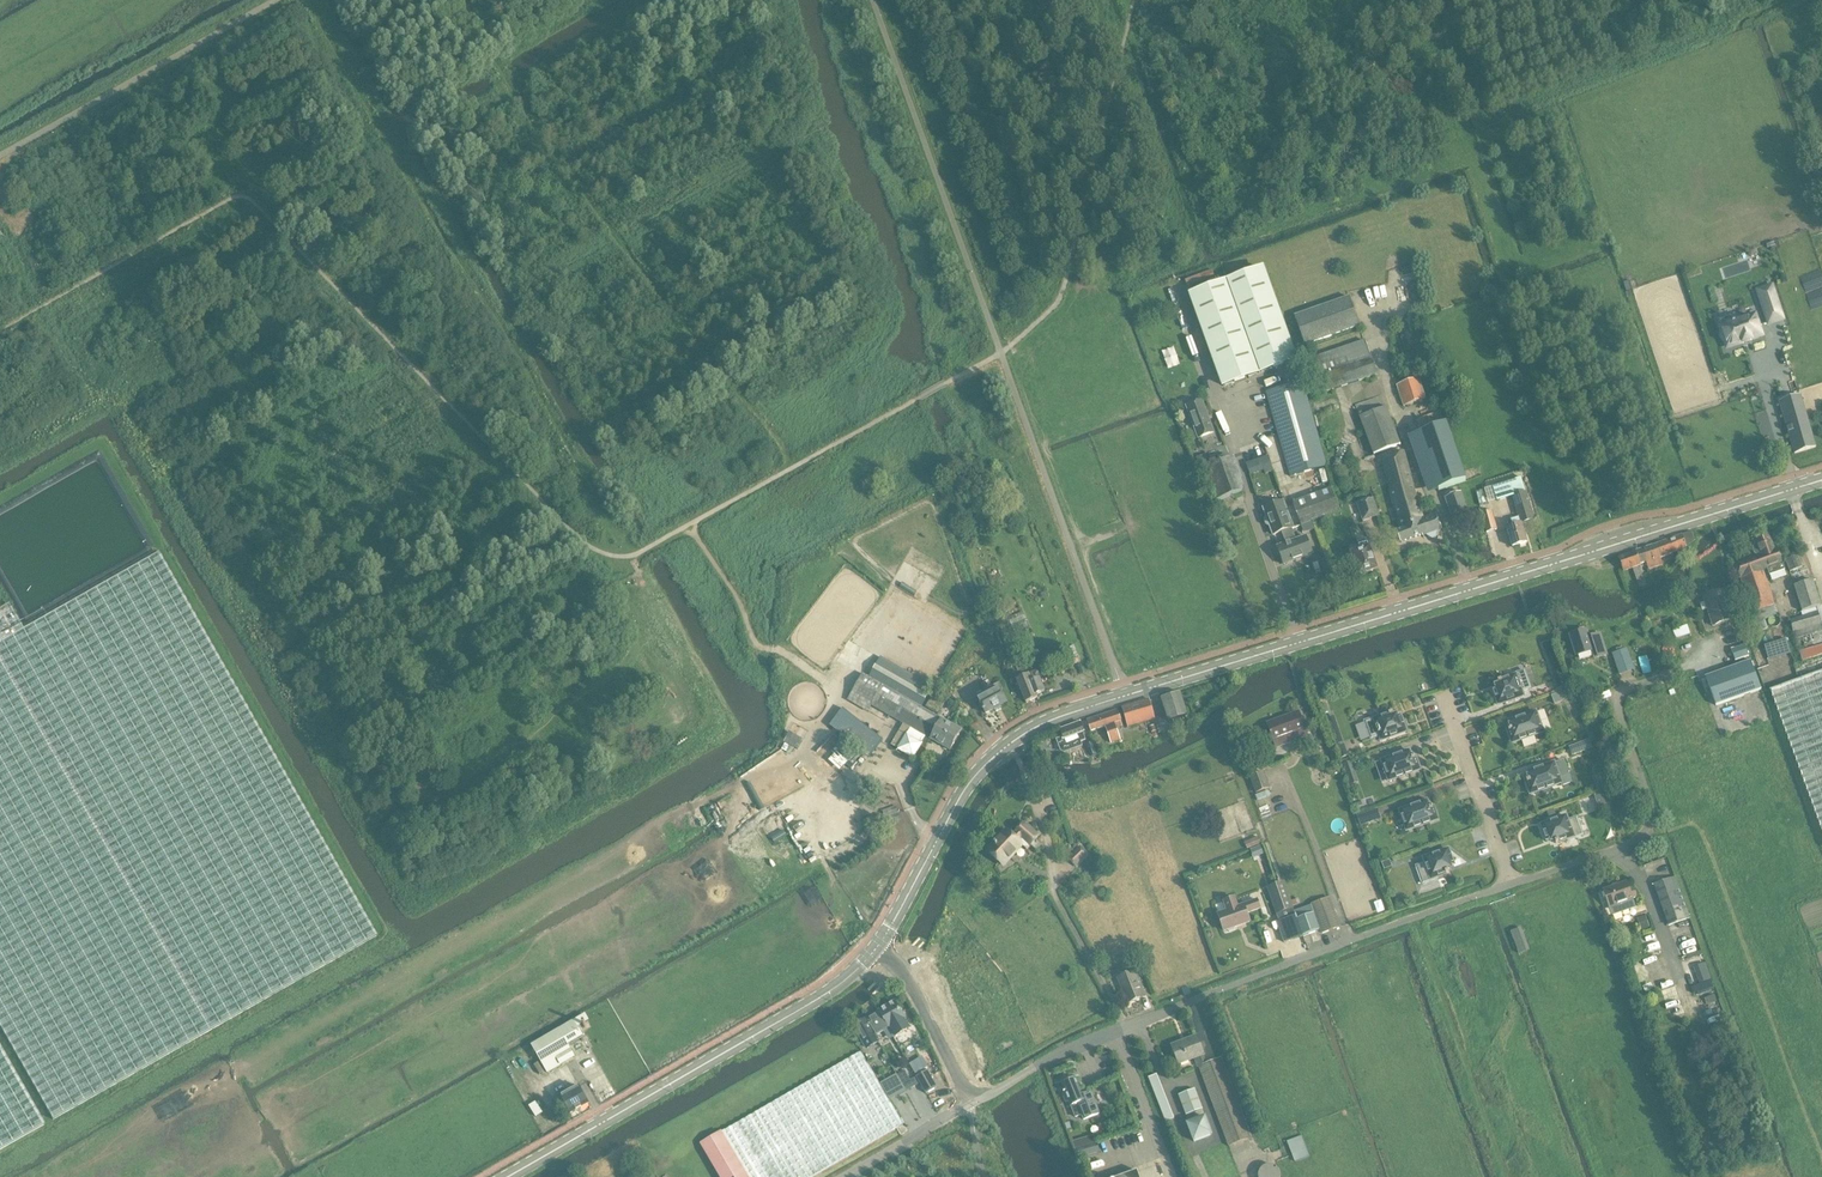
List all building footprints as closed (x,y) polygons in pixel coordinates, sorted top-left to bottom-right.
[(1285,261),(1276,265),(1294,317),(1324,400),(1328,399),(1339,394),(1373,382),(1343,300),(1324,247),(1296,257),(1285,261)] [(1223,387),(1296,360),(1263,269),(1190,296),(1223,387)] [(1772,286),(1757,291),(1757,292),(1764,289),(1769,305),(1763,307),(1762,307),(1768,323),(1768,324),(1768,325),(1783,320),(1772,286)] [(1720,325),(1718,325),(1721,333),(1720,335),(1720,337),(1720,338),(1721,340),(1722,341),(1724,342),(1726,350),(1743,344),(1742,344),(1752,341),(1763,337),(1756,314),(1735,320),(1733,315),(1718,320),(1720,325)] [(1419,379),(1397,386),(1403,407),(1426,400),(1419,379)] [(1302,383),(1266,393),(1290,476),(1326,466),(1302,383)] [(1801,395),(1779,402),(1794,452),(1794,453),(1816,447),(1814,440),(1813,436),(1801,395)] [(1201,401),(1187,407),(1199,438),(1213,433),(1201,401)] [(1362,414),(1359,415),(1360,417),(1359,418),(1374,455),(1400,445),(1385,408),(1363,416),(1362,414)] [(1446,424),(1418,434),(1439,491),(1466,481),(1446,424)] [(1403,453),(1382,460),(1388,484),(1395,508),(1402,506),(1405,516),(1398,518),(1401,530),(1397,532),(1401,544),(1422,535),(1423,538),(1426,536),(1432,540),(1438,538),(1440,531),(1441,531),(1435,516),(1423,520),(1421,512),(1421,513),(1421,512),(1403,453)] [(1200,470),(1203,469),(1209,467),(1205,455),(1196,459),(1200,470)] [(1208,483),(1235,473),(1230,459),(1209,467),(1203,469),(1208,483)] [(1512,497),(1518,517),(1511,520),(1513,527),(1506,529),(1512,548),(1528,543),(1522,524),(1534,520),(1521,478),(1492,487),(1497,502),(1512,497)] [(1293,504),(1301,526),(1304,534),(1314,530),(1311,523),(1340,512),(1331,490),(1293,504)] [(1483,491),(1476,493),(1480,506),(1487,505),(1483,491)] [(1461,493),(1445,499),(1453,522),(1469,516),(1461,493)] [(1363,521),(1378,516),(1373,500),(1357,505),(1363,521)] [(1306,537),(1296,541),(1292,529),(1293,529),(1284,503),(1264,510),(1266,516),(1264,520),(1266,524),(1269,526),(1273,536),(1282,533),(1286,545),(1278,547),(1284,565),(1312,555),(1306,537)] [(1486,533),(1497,530),(1492,512),(1481,515),(1486,533)] [(1643,572),(1640,565),(1646,563),(1648,570),(1662,565),(1660,558),(1687,549),(1685,544),(1695,541),(1691,532),(1682,535),(1618,558),(1623,572),(1632,569),(1639,588),(1647,585),(1643,572)] [(1774,549),(1768,534),(1752,540),(1754,544),(1752,549),(1754,554),(1758,556),(1735,565),(1740,580),(1742,580),(1760,631),(1768,628),(1764,619),(1767,618),(1777,615),(1773,605),(1774,605),(1762,571),(1767,569),(1769,576),(1785,570),(1782,563),(1776,548),(1774,549)] [(1368,574),(1377,570),(1369,548),(1368,545),(1367,544),(1359,546),(1361,551),(1351,555),(1360,577),(1361,577),(1363,577),(1368,576),(1368,574)] [(0,610),(0,1027),(53,1120),(377,936),(159,553),(23,630),(9,605),(0,610)] [(1785,560),(1790,573),(1803,568),(1798,555),(1785,560)] [(1799,652),(1802,662),(1821,656),(1821,628),(1816,608),(1820,606),(1812,581),(1794,586),(1802,612),(1801,612),(1802,616),(1789,620),(1799,652)] [(1722,591),(1703,598),(1713,627),(1732,620),(1722,591)] [(1022,613),(1008,619),(1014,633),(1028,628),(1022,613)] [(1682,628),(1673,631),(1676,640),(1690,635),(1687,626),(1682,628)] [(1587,631),(1569,636),(1576,658),(1577,657),(1592,653),(1594,660),(1607,656),(1601,638),(1600,635),(1592,637),(1591,635),(1588,636),(1587,631)] [(1765,646),(1768,656),(1789,650),(1786,640),(1765,646)] [(1014,645),(1005,649),(1010,660),(1019,656),(1014,645)] [(1735,661),(1749,657),(1744,645),(1731,650),(1735,661)] [(1626,649),(1612,654),(1615,661),(1629,656),(1626,649)] [(863,674),(848,701),(858,707),(867,712),(871,706),(930,740),(929,740),(950,752),(962,731),(921,707),(931,689),(881,660),(876,668),(870,678),(863,674)] [(1705,677),(1715,706),(1761,690),(1750,661),(1705,677)] [(1523,696),(1522,692),(1531,689),(1524,671),(1509,676),(1510,678),(1498,682),(1499,684),(1500,687),(1493,690),(1498,705),(1523,696)] [(1771,690),(1821,832),(1821,671),(1771,690)] [(1017,681),(1026,703),(1037,698),(1036,695),(1043,692),(1038,680),(1041,679),(1039,672),(1017,681)] [(998,688),(977,700),(986,714),(1006,702),(998,688)] [(1571,689),(1551,696),(1554,705),(1574,698),(1571,689)] [(1180,693),(1161,699),(1168,722),(1187,716),(1180,693)] [(1149,700),(1121,708),(1127,728),(1155,719),(1149,700)] [(1326,703),(1320,705),(1323,713),(1328,711),(1326,703)] [(826,732),(830,736),(832,737),(836,731),(869,757),(882,740),(851,716),(843,710),(826,732)] [(1121,741),(1117,728),(1123,726),(1118,710),(1086,721),(1090,731),(1105,726),(1111,744),(1121,741)] [(1299,712),(1267,724),(1273,742),(1305,730),(1299,712)] [(1511,729),(1508,730),(1508,731),(1512,744),(1543,733),(1536,712),(1508,722),(1511,729)] [(1406,732),(1401,716),(1393,719),(1392,716),(1393,715),(1392,713),(1380,718),(1380,716),(1364,721),(1371,740),(1380,736),(1381,741),(1406,732)] [(1334,716),(1325,719),(1333,743),(1343,740),(1334,716)] [(1063,737),(1056,739),(1061,751),(1064,753),(1082,746),(1081,742),(1085,740),(1083,734),(1084,734),(1080,723),(1060,730),(1063,737)] [(922,743),(907,735),(898,751),(913,759),(922,743)] [(1589,740),(1569,747),(1572,756),(1592,749),(1589,740)] [(1093,742),(1086,745),(1090,757),(1098,754),(1093,742)] [(1348,756),(1344,744),(1335,747),(1339,759),(1348,756)] [(1416,758),(1415,758),(1415,757),(1412,758),(1410,751),(1382,761),(1389,781),(1420,770),(1416,758)] [(1527,782),(1526,782),(1530,795),(1561,784),(1562,787),(1572,783),(1564,760),(1554,764),(1554,763),(1526,773),(1529,780),(1526,781),(1527,782)] [(1351,761),(1341,765),(1349,786),(1358,783),(1351,761)] [(1269,789),(1263,773),(1250,778),(1256,794),(1269,789)] [(1602,775),(1593,778),(1597,791),(1606,787),(1602,775)] [(1607,791),(1594,796),(1598,808),(1611,803),(1607,791)] [(1433,808),(1432,807),(1430,808),(1427,801),(1400,811),(1407,831),(1438,820),(1433,808)] [(1378,809),(1357,817),(1360,826),(1381,819),(1378,809)] [(1547,841),(1554,839),(1555,842),(1556,844),(1567,840),(1568,841),(1583,836),(1577,818),(1568,821),(1566,816),(1541,825),(1547,841)] [(1036,850),(1041,844),(1035,839),(1037,838),(1024,825),(1013,837),(1006,831),(988,851),(1003,865),(1025,841),(1030,845),(1036,850)] [(1258,837),(1244,843),(1247,850),(1253,848),(1261,844),(1258,837)] [(1076,867),(1089,854),(1080,846),(1068,858),(1076,867)] [(1448,872),(1447,868),(1454,866),(1448,850),(1424,859),(1425,863),(1416,867),(1423,885),(1438,879),(1437,877),(1449,873),(1448,871),(1448,872)] [(1389,861),(1382,864),(1384,870),(1391,867),(1389,861)] [(1668,926),(1685,920),(1685,919),(1690,918),(1676,879),(1670,880),(1670,879),(1654,885),(1668,926)] [(1609,907),(1613,916),(1636,908),(1633,900),(1630,894),(1627,882),(1603,891),(1609,908),(1609,907)] [(1284,883),(1268,888),(1277,913),(1279,921),(1276,921),(1284,943),(1287,942),(1303,937),(1297,919),(1296,915),(1295,915),(1292,908),(1284,883)] [(1260,909),(1257,900),(1238,907),(1235,898),(1224,902),(1227,911),(1218,914),(1224,931),(1226,931),(1229,932),(1234,930),(1235,927),(1250,922),(1247,913),(1260,909)] [(1313,911),(1321,934),(1340,927),(1332,904),(1330,898),(1311,905),(1313,911)] [(1313,914),(1297,919),(1303,937),(1319,931),(1313,914)] [(1646,916),(1637,919),(1641,930),(1649,927),(1646,916)] [(1518,930),(1511,932),(1518,954),(1526,951),(1518,930)] [(1137,971),(1133,962),(1122,966),(1125,976),(1118,979),(1127,1003),(1144,996),(1134,972),(1137,971)] [(1711,979),(1706,964),(1698,967),(1695,968),(1699,983),(1703,982),(1711,979)] [(887,1007),(878,1012),(885,1022),(886,1022),(890,1028),(896,1037),(910,1029),(894,1002),(892,1003),(892,1002),(886,1006),(887,1007)] [(878,1012),(865,1020),(875,1037),(879,1042),(881,1041),(877,1036),(890,1028),(886,1022),(885,1022),(878,1012)] [(585,1015),(574,1021),(578,1027),(588,1021),(585,1015)] [(865,1020),(854,1026),(855,1027),(864,1043),(867,1047),(868,1049),(879,1043),(879,1042),(875,1037),(865,1020)] [(574,1021),(532,1045),(548,1074),(575,1058),(571,1051),(568,1046),(568,1045),(583,1037),(578,1027),(574,1021)] [(1197,1036),(1171,1046),(1178,1065),(1194,1059),(1197,1067),(1206,1064),(1203,1057),(1205,1056),(1197,1036)] [(44,1125),(0,1047),(0,1150),(44,1125)] [(861,1052),(701,1144),(720,1176),(813,1176),(903,1125),(861,1052)] [(1206,1064),(1197,1067),(1198,1068),(1199,1067),(1229,1146),(1251,1138),(1221,1058),(1206,1064)] [(897,1075),(896,1075),(902,1086),(906,1092),(914,1087),(911,1081),(905,1071),(897,1075)] [(918,1077),(917,1077),(926,1094),(936,1088),(927,1071),(926,1072),(918,1077)] [(1157,1074),(1148,1078),(1166,1123),(1174,1119),(1157,1074)] [(896,1075),(885,1082),(891,1092),(896,1090),(899,1095),(906,1092),(902,1086),(896,1075)] [(1070,1102),(1073,1110),(1076,1117),(1081,1114),(1084,1120),(1099,1114),(1091,1093),(1082,1095),(1076,1079),(1062,1084),(1066,1094),(1062,1095),(1065,1103),(1068,1102),(1069,1102),(1070,1102)] [(561,1097),(555,1100),(559,1106),(564,1103),(571,1114),(588,1104),(589,1104),(579,1087),(561,1097)] [(1195,1089),(1178,1096),(1186,1116),(1203,1110),(1195,1089)] [(1206,1116),(1186,1123),(1193,1143),(1213,1135),(1206,1116)] [(1295,1162),(1310,1156),(1302,1136),(1287,1142),(1295,1162)] [(1077,1159),(1100,1153),(1098,1143),(1074,1150),(1077,1159)]
